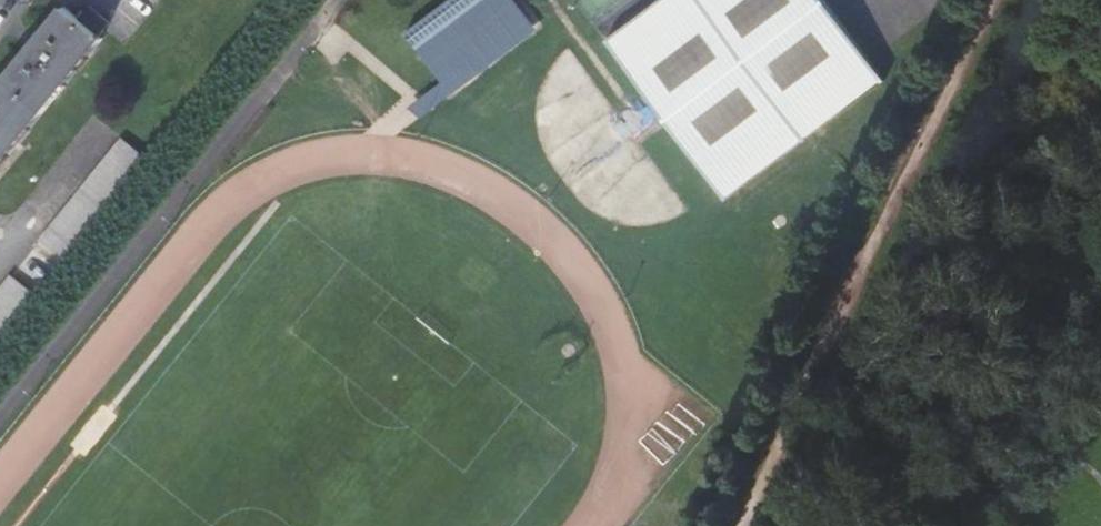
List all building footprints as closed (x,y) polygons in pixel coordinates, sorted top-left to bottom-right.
[(507,0),(463,0),(419,33),(454,81),(494,52),(499,58),(532,34),(507,0)] [(607,49),(727,209),(888,89),(820,0),(672,0),(607,49)] [(89,5),(82,15),(102,31),(109,21),(89,5)] [(62,10),(38,38),(34,35),(28,43),(23,48),(28,51),(0,85),(0,165),(101,42),(62,10)] [(537,41),(532,34),(499,58),(494,52),(454,81),(407,116),(417,130),(537,41)] [(37,243),(59,261),(145,157),(123,139),(37,243)] [(30,296),(8,279),(0,288),(0,333),(30,296)]
